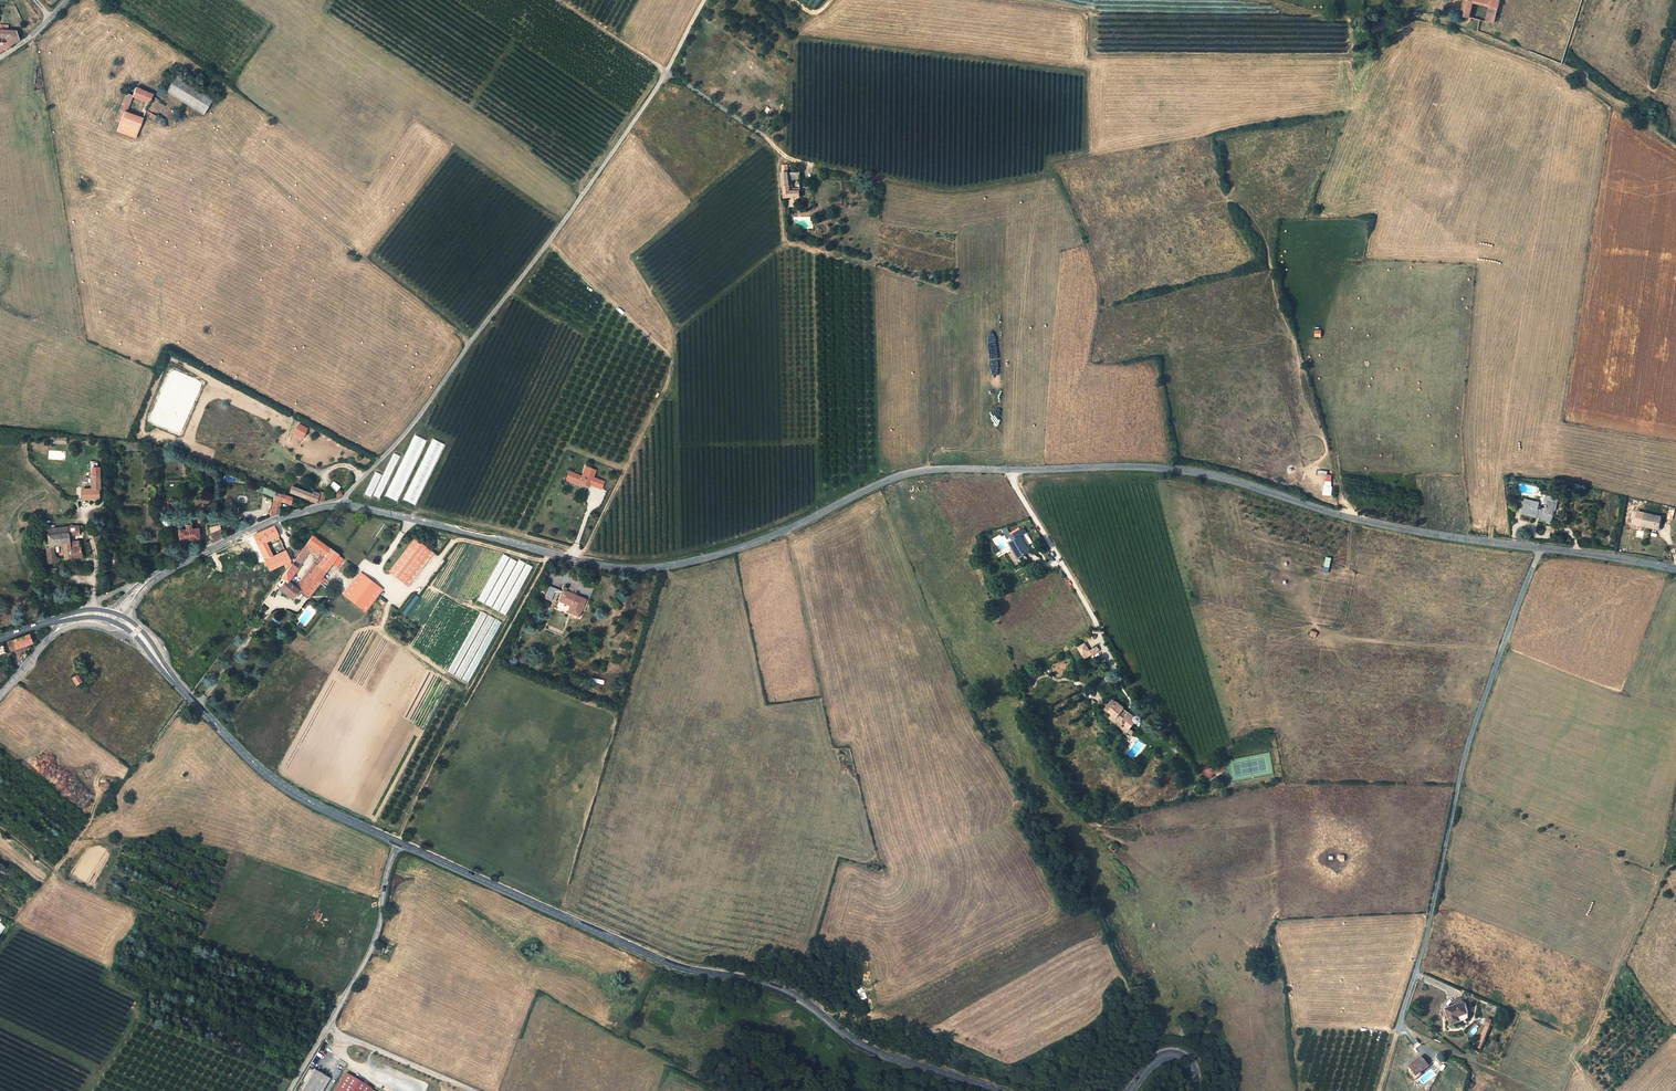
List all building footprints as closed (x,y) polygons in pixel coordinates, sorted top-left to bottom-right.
[(1477,3),(1477,0),(1464,0),(1463,5),(1461,12),(1460,16),(1470,18),(1473,4),(1474,5),(1474,2),(1477,3)] [(5,36),(8,46),(18,39),(16,31),(9,30),(0,30),(0,36),(5,36)] [(205,115),(214,100),(177,77),(167,92),(205,115)] [(137,88),(134,96),(134,97),(150,104),(154,96),(154,95),(137,88)] [(126,95),(124,102),(130,105),(134,97),(134,96),(127,94),(126,95)] [(117,132),(136,139),(143,120),(127,114),(130,105),(124,102),(116,121),(121,123),(117,132)] [(789,182),(788,174),(786,171),(781,171),(782,188),(784,188),(785,199),(800,199),(800,193),(790,193),(789,182)] [(298,423),(294,435),(304,439),(309,427),(298,423)] [(386,496),(398,501),(426,439),(414,434),(386,496)] [(431,438),(405,500),(417,505),(443,443),(431,438)] [(381,498),(399,455),(393,452),(374,496),(381,498)] [(317,457),(314,465),(322,468),(325,460),(317,457)] [(595,470),(584,466),(581,476),(572,473),(569,481),(578,485),(580,481),(583,482),(583,484),(588,486),(589,484),(600,488),(603,481),(592,477),(595,470)] [(371,497),(382,474),(375,471),(365,494),(371,497)] [(99,473),(89,473),(89,488),(80,488),(80,498),(90,498),(90,497),(96,497),(96,488),(99,488),(99,473)] [(309,486),(294,480),(290,492),(316,503),(322,501),(319,493),(313,491),(312,492),(308,490),(309,486)] [(276,513),(278,513),(279,500),(276,500),(277,493),(275,493),(276,492),(261,486),(260,494),(271,498),(271,508),(269,512),(270,516),(276,513)] [(288,497),(278,493),(277,493),(276,500),(279,500),(286,502),(292,505),(295,499),(288,497)] [(1546,519),(1551,521),(1554,509),(1555,504),(1556,505),(1557,499),(1555,499),(1556,497),(1549,496),(1548,497),(1546,496),(1545,502),(1547,502),(1546,505),(1545,505),(1545,507),(1545,508),(1541,507),(1540,509),(1537,508),(1537,506),(1538,502),(1525,499),(1521,512),(1536,516),(1536,514),(1540,515),(1540,517),(1539,520),(1545,521),(1546,519)] [(1658,527),(1660,517),(1636,511),(1633,524),(1653,528),(1653,526),(1658,527)] [(235,523),(238,530),(248,526),(245,518),(240,520),(235,523)] [(378,539),(387,525),(382,522),(373,536),(378,539)] [(67,526),(42,529),(42,530),(43,533),(46,533),(47,544),(44,544),(47,562),(53,561),(50,544),(60,542),(62,558),(80,556),(78,539),(74,539),(74,541),(67,542),(66,536),(77,534),(76,525),(75,525),(75,523),(72,524),(72,526),(71,526),(70,526),(69,525),(67,525),(67,526)] [(183,525),(176,527),(177,541),(197,538),(196,528),(189,529),(188,525),(187,525),(186,524),(187,523),(183,523),(183,525)] [(269,540),(277,536),(273,526),(266,528),(252,534),(256,543),(263,540),(268,538),(269,540)] [(220,538),(220,529),(210,533),(212,542),(220,538)] [(1024,535),(1021,530),(1012,535),(1014,540),(1010,542),(1019,558),(1026,554),(1030,552),(1027,546),(1025,547),(1024,545),(1025,544),(1021,536),(1024,535)] [(301,550),(302,551),(306,554),(309,549),(313,543),(317,538),(313,535),(301,550)] [(325,577),(322,575),(332,562),(338,554),(317,538),(313,543),(309,549),(317,555),(323,553),(325,554),(309,574),(320,581),(321,583),(325,577)] [(415,539),(389,572),(403,583),(429,551),(415,539)] [(264,560),(272,556),(263,540),(256,543),(264,560)] [(457,551),(463,554),(469,544),(463,541),(457,551)] [(279,552),(272,556),(264,560),(271,576),(286,568),(288,567),(291,563),(282,545),(279,546),(279,552)] [(295,560),(300,563),(306,554),(302,551),(295,560)] [(429,551),(403,583),(408,587),(434,554),(429,551)] [(317,555),(308,568),(306,571),(309,574),(325,554),(323,553),(317,555)] [(478,601),(507,615),(532,566),(519,559),(518,561),(502,553),(478,601)] [(336,565),(342,558),(338,554),(332,562),(336,565)] [(285,580),(288,582),(298,567),(291,563),(288,567),(280,577),(282,578),(285,580)] [(306,571),(305,572),(295,586),(299,589),(309,596),(320,581),(309,574),(306,571)] [(384,590),(361,572),(343,594),(366,613),(384,590)] [(285,580),(280,587),(293,597),(299,589),(295,586),(290,582),(288,582),(285,580)] [(551,597),(554,591),(555,588),(549,585),(545,595),(551,597)] [(563,591),(562,593),(560,598),(559,600),(571,604),(568,611),(578,615),(584,599),(575,595),(563,591)] [(469,683),(501,621),(480,610),(448,672),(469,683)] [(7,641),(10,650),(31,642),(27,634),(7,641)] [(10,650),(7,641),(1,643),(4,652),(10,650)] [(1086,659),(1099,650),(1100,650),(1097,646),(1090,650),(1085,643),(1079,648),(1086,659)] [(1031,668),(1026,671),(1031,678),(1035,676),(1031,668)] [(1026,672),(1021,675),(1026,682),(1030,679),(1026,672)] [(76,674),(71,677),(76,685),(81,682),(76,674)] [(1116,702),(1113,699),(1105,709),(1111,714),(1109,717),(1115,721),(1114,722),(1131,735),(1133,732),(1130,729),(1136,723),(1137,723),(1138,723),(1139,723),(1140,722),(1141,722),(1141,721),(1141,720),(1141,718),(1140,717),(1139,716),(1138,716),(1137,716),(1136,716),(1135,716),(1129,712),(1124,709),(1124,708),(1123,707),(1123,706),(1116,701),(1116,702)] [(188,702),(185,701),(137,763),(139,765),(188,702)] [(1164,728),(1157,733),(1160,737),(1167,733),(1164,728)] [(1113,842),(1109,847),(1115,851),(1118,846),(1113,842)] [(1466,1012),(1466,1011),(1463,1002),(1445,1008),(1450,1023),(1459,1020),(1458,1016),(1466,1012)] [(1484,1017),(1476,1048),(1482,1050),(1490,1019),(1484,1017)] [(1421,1056),(1408,1067),(1415,1076),(1428,1065),(1421,1056)] [(314,1069),(300,1090),(318,1090),(324,1080),(328,1082),(332,1076),(326,1072),(324,1075),(314,1069)]
